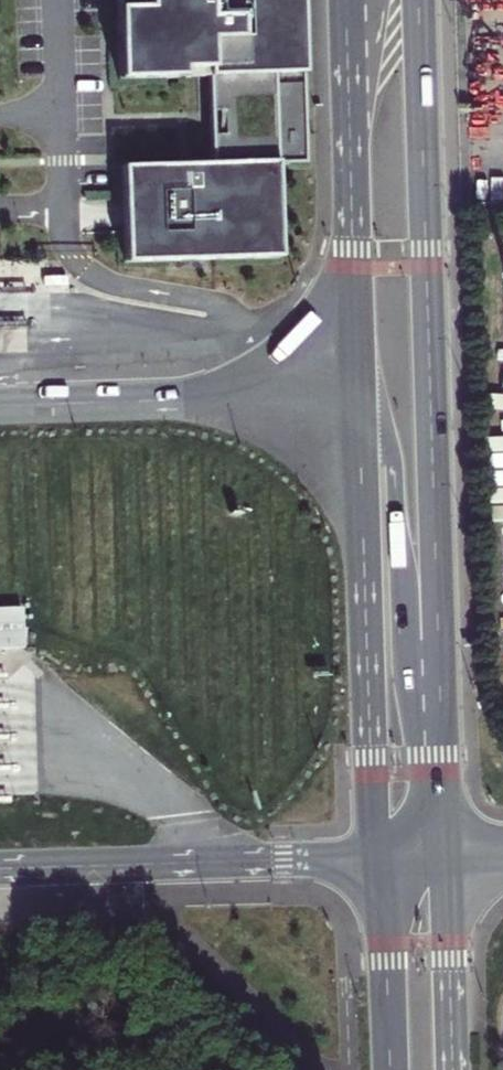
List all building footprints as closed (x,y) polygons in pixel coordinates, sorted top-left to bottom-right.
[(118,79),(205,76),(208,163),(119,166),(123,263),(278,257),(275,164),(306,163),(300,0),(115,0),(118,79)] [(0,609),(0,646),(11,646),(22,645),(21,608),(0,609)] [(0,646),(0,804),(16,803),(14,752),(11,646),(0,646)]
